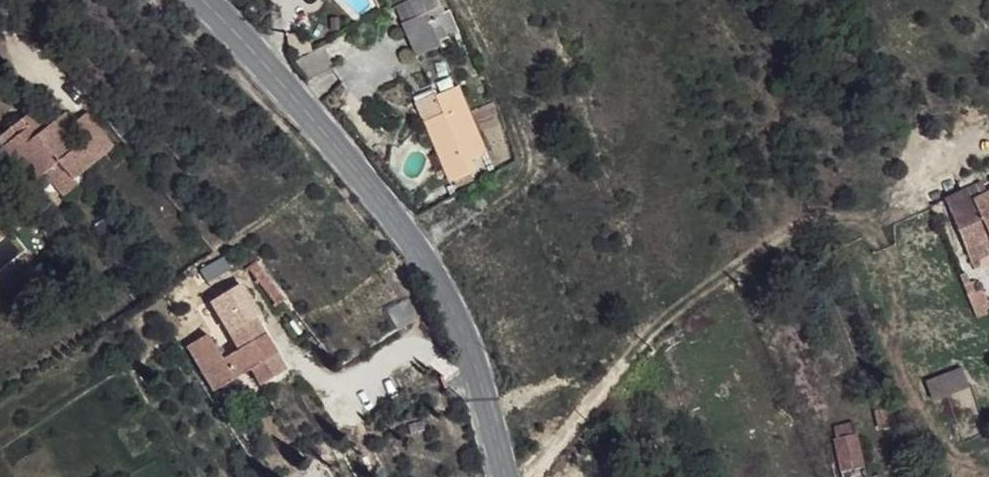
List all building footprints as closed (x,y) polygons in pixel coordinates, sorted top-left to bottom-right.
[(428,13),(404,23),(420,57),(443,46),(428,13)] [(468,103),(430,117),(452,177),(467,172),(462,157),(486,147),(468,103)] [(23,111),(0,131),(9,142),(0,148),(0,155),(23,184),(34,175),(43,187),(52,203),(77,182),(70,175),(105,149),(79,117),(67,130),(75,139),(65,149),(56,138),(42,123),(37,128),(23,111)] [(52,115),(42,123),(56,138),(67,130),(52,115)] [(467,172),(452,177),(455,184),(470,180),(467,172)] [(43,187),(34,175),(23,184),(32,197),(43,187)] [(978,188),(984,200),(988,198),(988,193),(985,185),(978,188)] [(984,200),(978,188),(969,192),(975,205),(984,200)] [(969,192),(946,202),(970,261),(988,253),(988,238),(975,205),(969,192)] [(975,205),(988,238),(988,198),(984,200),(975,205)] [(982,292),(968,298),(976,316),(988,311),(988,309),(982,292)] [(286,371),(254,319),(230,335),(238,351),(205,373),(216,388),(252,370),(263,386),(286,371)] [(932,399),(967,385),(959,366),(924,380),(932,399)] [(890,399),(872,403),(877,419),(881,419),(884,439),(902,435),(897,413),(893,413),(890,399)] [(856,433),(837,436),(840,449),(859,445),(856,433)] [(837,450),(843,476),(869,476),(862,445),(859,445),(840,449),(837,450)]
